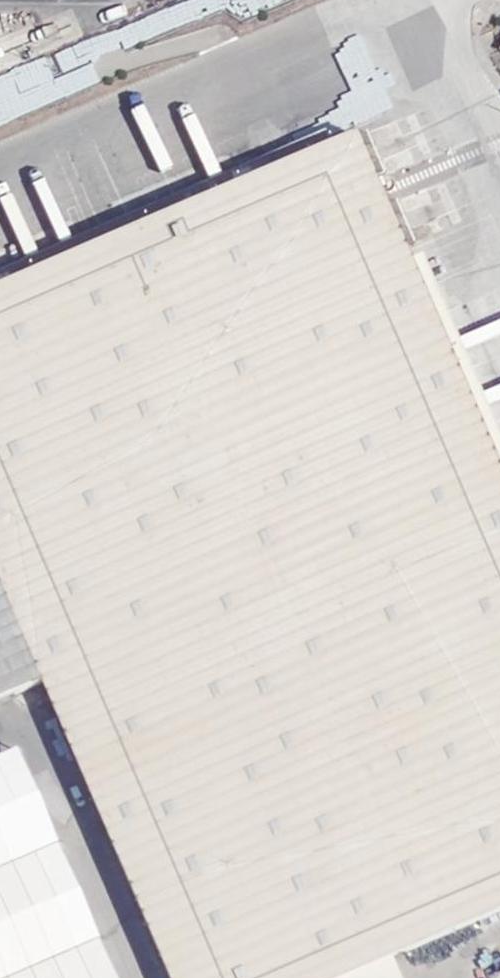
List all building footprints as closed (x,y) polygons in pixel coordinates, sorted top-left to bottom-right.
[(383,113),(363,64),(351,69),(341,45),(284,69),(293,92),(278,98),(298,148),(383,113)] [(391,959),(492,916),(499,912),(499,470),(357,135),(356,135),(0,288),(0,702),(41,684),(168,977),(399,977),(391,959)] [(15,753),(0,759),(0,977),(112,977),(15,753)] [(492,916),(499,935),(499,912),(492,916)]
